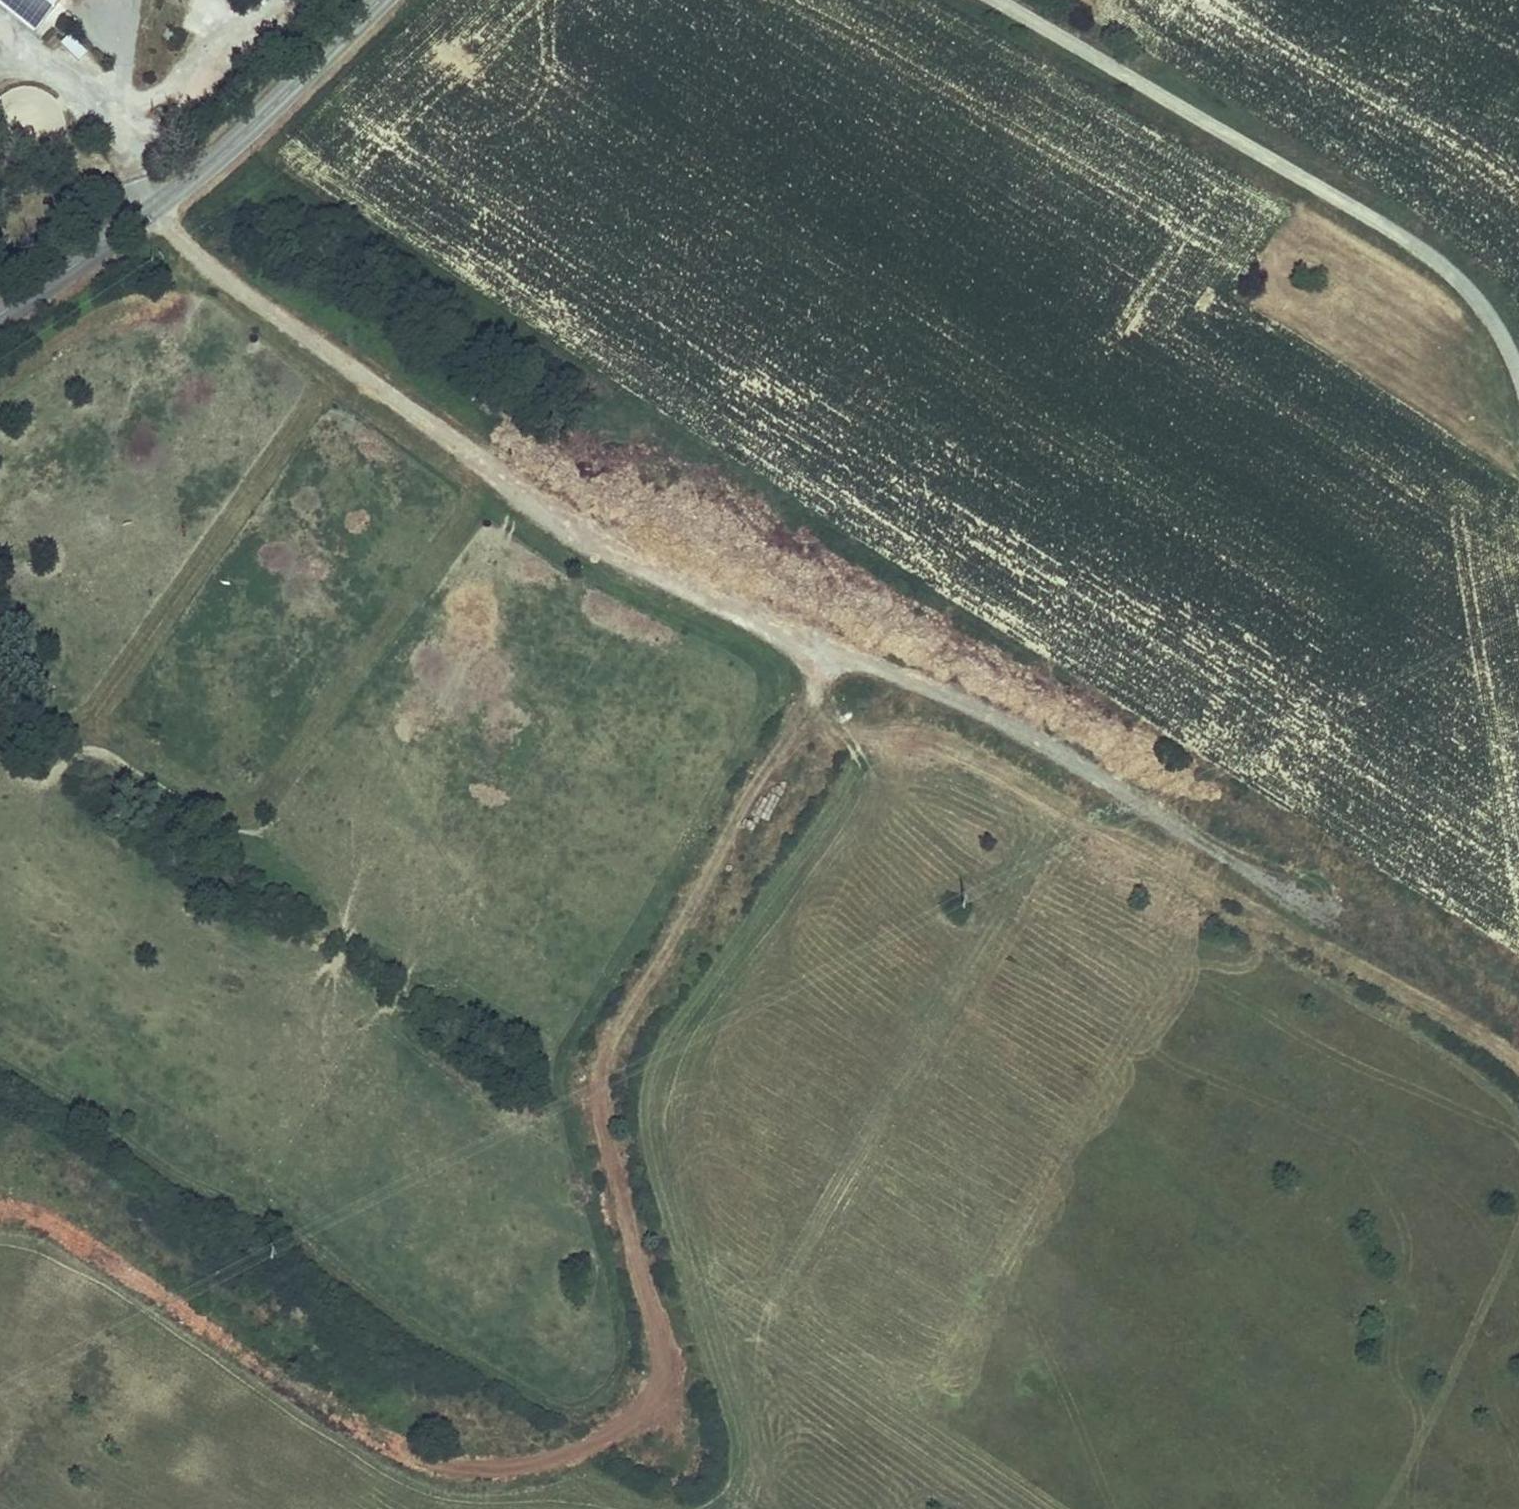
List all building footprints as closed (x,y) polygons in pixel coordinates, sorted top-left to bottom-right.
[(37,39),(47,27),(13,0),(0,0),(0,11),(37,39)] [(47,27),(68,0),(13,0),(47,27)]
